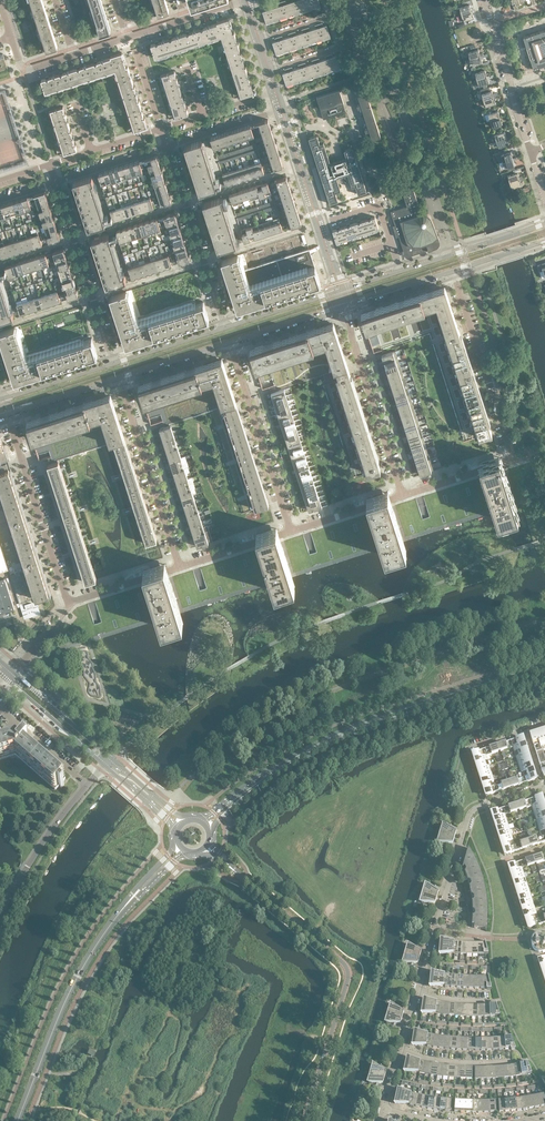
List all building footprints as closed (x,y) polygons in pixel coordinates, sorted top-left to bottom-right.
[(43,0),(41,0),(31,3),(34,13),(46,9),(43,0)] [(100,33),(99,34),(111,30),(101,0),(89,0),(100,33)] [(166,0),(153,0),(158,15),(170,11),(169,11),(166,0)] [(293,14),(289,2),(286,3),(285,0),(278,2),(279,6),(276,6),(280,18),(293,14)] [(304,0),(292,0),(292,1),(289,2),(293,14),(307,10),(304,0)] [(319,0),(304,0),(307,10),(320,5),(319,0)] [(526,0),(511,0),(515,10),(518,9),(516,3),(526,0)] [(280,18),(276,6),(273,7),(272,4),(265,7),(266,10),(262,11),(266,23),(280,18)] [(471,11),(470,7),(469,4),(459,7),(460,10),(460,11),(460,12),(459,12),(459,15),(471,11)] [(49,19),(46,9),(34,13),(37,22),(49,19)] [(474,17),(473,14),(472,14),(471,11),(459,15),(460,17),(462,16),(462,18),(463,17),(464,20),(474,17)] [(232,32),(228,18),(217,21),(217,23),(209,26),(213,38),(222,35),(224,44),(237,40),(234,31),(232,32)] [(52,28),(49,19),(37,22),(41,32),(52,28)] [(330,36),(326,24),(323,25),(322,22),(315,25),(316,28),(313,29),(317,41),(330,36)] [(213,38),(209,26),(204,27),(203,26),(202,26),(200,27),(200,28),(193,31),(197,43),(213,38)] [(317,41),(313,29),(310,30),(309,27),(301,29),(302,32),(299,33),(303,45),(317,41)] [(55,38),(52,28),(41,32),(44,41),(55,38)] [(523,37),(533,68),(544,65),(544,30),(523,37)] [(197,43),(193,31),(189,32),(189,31),(188,31),(186,31),(186,32),(186,33),(177,36),(181,48),(197,43)] [(303,45),(299,33),(296,34),(295,31),(288,33),(289,37),(286,37),(290,49),(303,45)] [(290,49),(286,37),(283,38),(282,35),(275,38),(276,41),(272,42),(276,54),(290,49)] [(181,48),(177,36),(172,37),(172,36),(171,36),(169,37),(168,37),(169,38),(162,41),(166,53),(181,48)] [(58,47),(55,38),(44,41),(47,50),(46,51),(58,47)] [(242,51),(241,49),(241,48),(240,48),(237,40),(224,44),(230,61),(243,57),(241,52),(242,52),(242,51)] [(166,53),(162,41),(158,42),(158,41),(157,41),(155,41),(155,42),(155,43),(151,44),(155,57),(166,53)] [(480,56),(479,52),(478,49),(468,52),(469,55),(469,57),(468,57),(468,59),(480,56)] [(131,76),(128,65),(126,66),(122,52),(110,55),(111,57),(102,60),(106,73),(115,70),(118,80),(131,76)] [(340,67),(336,55),(333,56),(332,53),(325,56),(326,59),(323,60),(327,72),(340,67)] [(482,62),(482,59),(481,59),(481,58),(480,56),(468,59),(469,62),(471,61),(471,62),(472,65),(482,62)] [(247,73),(245,66),(246,66),(247,65),(246,63),(245,62),(244,63),(243,57),(230,61),(235,77),(247,73)] [(327,72),(323,60),(320,61),(319,58),(311,60),(312,63),(309,64),(313,76),(327,72)] [(106,73),(102,60),(97,61),(97,60),(96,60),(94,61),(94,62),(94,63),(85,65),(89,78),(106,73)] [(313,76),(309,64),(306,65),(305,62),(298,64),(299,68),(296,68),(300,80),(313,76)] [(89,78),(85,65),(80,67),(80,66),(79,66),(77,66),(76,67),(77,68),(68,71),(72,84),(89,78)] [(300,80),(296,68),(293,69),(292,66),(285,69),(286,72),(282,73),(286,85),(300,80)] [(184,93),(183,92),(182,91),(181,91),(177,78),(178,77),(178,76),(177,74),(176,74),(174,70),(162,74),(176,117),(188,113),(187,109),(188,108),(188,107),(187,105),(186,105),(182,95),(183,94),(184,93)] [(486,76),(486,74),(485,73),(486,72),(485,70),(475,73),(476,76),(475,76),(476,77),(474,78),(475,80),(486,76)] [(72,84),(68,71),(63,72),(63,71),(62,71),(60,72),(59,73),(59,74),(54,75),(58,88),(72,84)] [(254,92),(251,83),(252,83),(252,82),(251,80),(251,79),(250,80),(247,73),(235,77),(241,96),(254,92)] [(58,88),(54,75),(49,77),(49,76),(48,76),(46,76),(45,77),(45,78),(41,79),(45,92),(58,88)] [(136,92),(134,86),(135,86),(136,85),(135,83),(134,82),(133,83),(131,76),(118,80),(124,96),(136,92)] [(489,82),(488,80),(486,76),(475,80),(476,82),(477,82),(478,83),(479,86),(489,82)] [(346,111),(343,103),(344,103),(339,89),(339,90),(317,97),(317,96),(316,97),(321,111),(321,110),(323,115),(324,118),(323,118),(324,119),(346,111)] [(493,97),(492,94),(492,93),(491,90),(481,93),(482,96),(483,100),(493,97)] [(142,109),(139,100),(140,100),(140,99),(140,97),(139,96),(138,97),(136,92),(124,96),(129,113),(142,109)] [(381,136),(366,93),(358,95),(361,104),(357,105),(358,108),(362,107),(368,128),(365,129),(366,132),(369,131),(372,139),(381,136)] [(496,103),(495,100),(494,100),(494,99),(493,97),(483,100),(484,103),(485,103),(486,106),(496,103)] [(67,119),(66,113),(67,112),(66,110),(65,110),(64,110),(63,106),(50,110),(55,123),(67,119)] [(147,126),(144,117),(145,117),(146,116),(145,114),(144,114),(143,114),(142,109),(129,113),(135,130),(147,126)] [(500,117),(498,113),(499,113),(498,110),(488,114),(489,116),(488,117),(489,118),(487,119),(488,121),(500,117)] [(502,123),(501,120),(501,121),(500,117),(488,121),(489,123),(490,122),(491,124),(492,126),(502,123)] [(72,129),(72,127),(71,127),(70,127),(67,119),(55,123),(60,139),(73,135),(71,130),(72,130),(72,129)] [(272,132),(270,127),(271,127),(270,124),(268,119),(256,122),(261,136),(272,132)] [(326,125),(335,151),(354,145),(352,139),(349,140),(348,136),(351,135),(349,129),(339,132),(338,129),(344,127),(342,120),(326,125)] [(254,136),(252,131),(250,124),(245,126),(242,127),(237,129),(240,140),(254,136)] [(240,140),(237,129),(232,130),(229,131),(224,133),(227,144),(240,140)] [(506,137),(505,135),(505,134),(505,131),(495,134),(495,137),(495,138),(494,139),(494,141),(506,137)] [(276,145),(275,140),(274,137),(272,132),(261,136),(265,149),(276,145)] [(227,144),(224,133),(219,134),(216,135),(210,137),(214,149),(227,144)] [(75,144),(76,144),(77,143),(76,141),(75,141),(74,141),(73,135),(60,139),(64,153),(77,149),(75,144)] [(367,191),(353,147),(344,150),(347,158),(343,159),(343,158),(340,159),(337,160),(336,158),(335,158),(335,161),(330,163),(330,164),(327,165),(321,147),(324,145),(323,142),(320,143),(317,135),(309,138),(309,139),(319,170),(319,171),(323,181),(329,202),(330,203),(338,200),(335,192),(340,190),(340,191),(341,190),(339,187),(337,188),(337,185),(338,185),(335,177),(351,172),(354,182),(351,183),(352,187),(352,186),(355,185),(358,194),(367,191)] [(509,144),(508,141),(507,141),(507,139),(506,137),(494,141),(495,143),(497,143),(497,144),(498,144),(499,147),(509,144)] [(214,178),(207,156),(202,140),(187,145),(188,148),(187,149),(190,158),(191,157),(193,164),(192,164),(194,173),(196,172),(198,179),(197,179),(199,188),(201,188),(202,191),(225,184),(223,175),(214,178)] [(281,158),(279,153),(278,150),(276,145),(265,149),(269,162),(281,158)] [(513,158),(511,154),(512,154),(511,151),(501,154),(502,157),(502,159),(500,159),(501,162),(513,158)] [(156,155),(146,158),(148,163),(158,160),(156,155)] [(156,189),(154,184),(153,179),(151,174),(149,169),(148,163),(146,158),(139,160),(142,167),(136,169),(131,171),(126,172),(121,174),(116,176),(111,177),(106,179),(100,181),(111,213),(117,211),(123,209),(128,207),(134,206),(140,204),(145,202),(151,200),(154,207),(161,204),(159,199),(158,194),(156,189)] [(283,165),(281,158),(269,162),(271,169),(277,167),(277,168),(281,167),(281,166),(283,165)] [(515,164),(514,161),(513,160),(513,158),(501,162),(502,164),(503,163),(504,165),(504,164),(505,167),(515,164)] [(140,163),(139,160),(134,162),(137,172),(143,170),(142,168),(142,167),(141,166),(140,163)] [(160,165),(158,160),(148,163),(149,168),(160,165)] [(137,172),(134,162),(129,164),(133,176),(138,175),(137,172)] [(264,172),(260,162),(255,163),(258,174),(259,174),(258,173),(260,173),(260,174),(264,172)] [(258,174),(255,163),(249,165),(253,176),(253,175),(255,174),(255,175),(258,174)] [(133,176),(129,164),(124,165),(127,175),(128,178),(133,176)] [(127,175),(124,165),(119,167),(122,177),(127,175)] [(161,170),(160,165),(149,168),(151,174),(161,170)] [(253,176),(249,165),(244,167),(247,178),(248,178),(248,177),(249,176),(250,177),(253,176)] [(122,177),(119,167),(114,168),(117,179),(122,177)] [(247,178),(244,167),(239,169),(242,179),(244,178),(244,179),(247,178)] [(118,181),(117,179),(114,168),(109,170),(112,180),(113,183),(118,181)] [(242,179),(239,169),(233,170),(237,181),(237,180),(238,180),(239,181),(242,179)] [(112,180),(109,170),(103,172),(107,182),(112,180)] [(163,175),(161,170),(151,174),(153,179),(163,175)] [(237,181),(233,170),(228,172),(231,183),(232,183),(231,182),(233,181),(233,182),(237,181)] [(107,182),(103,172),(98,173),(100,181),(101,184),(107,182)] [(231,183),(228,172),(222,174),(223,175),(225,184),(228,183),(228,184),(231,183)] [(519,179),(519,177),(518,175),(519,175),(518,172),(508,175),(509,178),(508,178),(509,180),(507,180),(508,182),(519,179)] [(94,181),(92,175),(76,180),(76,181),(74,182),(75,185),(77,185),(78,188),(77,189),(78,193),(80,192),(81,196),(79,197),(80,200),(82,200),(83,204),(82,204),(83,208),(85,207),(86,211),(84,212),(85,216),(87,215),(88,219),(86,219),(88,223),(89,222),(91,227),(105,223),(105,222),(113,220),(111,213),(105,215),(105,217),(94,181)] [(165,181),(163,175),(153,179),(154,184),(165,181)] [(291,190),(288,180),(286,176),(274,180),(278,193),(291,190)] [(522,185),(521,182),(520,181),(519,179),(508,182),(508,184),(510,184),(510,185),(511,185),(512,188),(522,185)] [(166,186),(165,181),(154,184),(156,189),(166,186)] [(438,236),(431,218),(431,217),(430,217),(430,216),(429,215),(428,215),(428,214),(427,214),(426,214),(426,213),(425,213),(424,213),(423,213),(422,213),(421,213),(419,214),(416,203),(418,203),(414,189),(415,189),(414,186),(413,186),(411,181),(404,183),(404,185),(401,186),(407,206),(391,211),(394,222),(397,222),(397,224),(393,225),(396,236),(399,236),(403,250),(402,250),(404,255),(405,254),(406,256),(406,257),(428,250),(436,247),(437,246),(438,246),(438,245),(439,245),(439,244),(439,243),(440,242),(440,241),(440,240),(439,240),(439,239),(438,236)] [(271,194),(267,182),(262,184),(265,195),(271,194)] [(265,195),(262,184),(256,186),(260,197),(265,195)] [(168,191),(166,186),(156,189),(158,194),(168,191)] [(260,197),(256,186),(251,187),(255,199),(260,197)] [(386,195),(401,190),(400,186),(384,191),(385,193),(386,195)] [(255,199),(251,187),(245,189),(249,201),(255,199)] [(249,201),(245,189),(240,191),(244,202),(249,201)] [(295,203),(292,193),(291,190),(278,193),(283,207),(295,203)] [(45,191),(34,194),(36,199),(47,196),(45,191)] [(170,196),(168,191),(158,194),(159,199),(170,196)] [(244,202),(240,191),(235,193),(238,204),(244,202)] [(238,204),(235,193),(229,194),(229,196),(232,203),(233,206),(238,204)] [(34,194),(28,196),(30,203),(0,213),(0,249),(40,236),(42,243),(49,241),(34,194)] [(30,203),(28,196),(22,198),(27,212),(32,210),(30,203)] [(48,201),(47,196),(36,199),(37,205),(48,201)] [(171,201),(170,196),(159,199),(161,205),(171,201)] [(236,244),(224,205),(232,203),(229,196),(222,198),(221,197),(206,202),(205,203),(206,206),(207,205),(208,210),(207,210),(207,211),(208,210),(211,219),(210,219),(212,226),(213,226),(216,234),(215,235),(217,241),(218,241),(220,245),(218,245),(220,249),(221,248),(221,249),(236,244)] [(151,200),(151,199),(150,197),(144,199),(148,209),(154,207),(153,204),(152,202),(151,200)] [(27,212),(22,198),(17,199),(22,213),(27,212)] [(22,213),(17,199),(12,201),(16,212),(17,215),(22,213)] [(148,209),(144,199),(139,201),(142,211),(148,209)] [(16,212),(12,201),(7,203),(11,214),(16,212)] [(50,206),(48,201),(37,205),(39,210),(50,206)] [(142,211),(139,201),(133,202),(136,213),(142,211)] [(136,213),(133,202),(127,204),(131,215),(136,213)] [(11,214),(7,203),(2,204),(7,218),(12,216),(11,214)] [(299,216),(296,206),(295,203),(283,207),(287,220),(299,216)] [(131,215),(127,204),(122,206),(125,216),(131,215)] [(52,211),(50,206),(39,210),(41,215),(52,211)] [(125,216),(122,206),(116,208),(117,211),(119,218),(125,216)] [(119,218),(117,211),(116,208),(110,210),(111,213),(113,220),(119,218)] [(53,217),(52,211),(41,215),(42,220),(53,217)] [(175,213),(175,212),(171,213),(170,212),(167,214),(164,215),(166,222),(177,218),(176,216),(175,213)] [(175,250),(173,245),(171,239),(169,233),(168,227),(166,222),(164,216),(157,218),(159,225),(153,227),(147,229),(142,230),(136,232),(130,234),(124,236),(118,238),(129,271),(135,269),(141,267),(146,265),(152,263),(158,261),(164,259),(170,257),(172,264),(179,262),(177,256),(175,250)] [(301,223),(300,220),(299,216),(287,220),(289,227),(298,224),(301,223)] [(379,228),(375,216),(371,217),(370,216),(367,217),(368,218),(364,219),(368,232),(379,228)] [(55,222),(53,217),(42,220),(44,225),(55,222)] [(282,229),(279,217),(273,219),(277,231),(282,229)] [(159,225),(157,218),(155,218),(154,218),(151,219),(151,220),(155,233),(161,231),(159,225)] [(177,220),(177,218),(166,222),(168,227),(178,224),(178,223),(177,220)] [(155,233),(151,220),(149,220),(149,219),(145,221),(145,222),(149,235),(155,233)] [(277,231),(273,219),(268,221),(271,232),(277,231)] [(368,232),(364,219),(360,221),(360,219),(357,220),(357,222),(354,223),(357,235),(368,232)] [(149,235),(145,222),(143,222),(143,221),(139,222),(140,223),(139,223),(143,234),(144,237),(149,235)] [(271,232),(268,221),(262,223),(266,234),(271,232)] [(56,227),(55,222),(44,225),(46,230),(56,227)] [(143,234),(139,223),(138,224),(137,223),(134,224),(134,225),(137,236),(143,234)] [(266,234),(262,223),(257,224),(261,236),(266,234)] [(357,235),(354,223),(350,224),(349,223),(346,224),(347,225),(343,226),(347,238),(357,235)] [(179,224),(178,224),(168,227),(169,233),(180,230),(180,228),(179,224)] [(261,236),(257,224),(251,226),(255,238),(261,236)] [(137,236),(134,225),(132,226),(132,225),(128,226),(128,227),(131,238),(137,236)] [(255,238),(251,226),(246,228),(250,239),(255,238)] [(347,238),(343,226),(339,227),(339,226),(336,227),(336,228),(332,230),(336,242),(347,238)] [(58,232),(56,227),(46,230),(47,235),(58,232)] [(131,238),(128,227),(126,228),(126,227),(122,228),(123,229),(122,229),(126,240),(131,238)] [(250,239),(246,228),(240,230),(244,241),(250,239)] [(32,231),(33,234),(36,245),(38,244),(39,245),(42,244),(42,243),(40,236),(38,229),(32,231)] [(126,240),(122,229),(120,229),(117,230),(117,231),(116,231),(118,237),(118,238),(120,244),(127,242),(126,240)] [(181,231),(180,230),(169,233),(171,239),(182,235),(181,231)] [(123,274),(112,239),(118,237),(116,231),(109,233),(104,235),(104,234),(100,235),(101,236),(93,238),(94,242),(96,242),(97,246),(95,246),(96,250),(98,250),(99,253),(98,254),(99,258),(100,257),(102,261),(100,262),(101,265),(103,265),(104,269),(103,269),(104,273),(105,272),(107,276),(105,277),(106,281),(108,280),(109,285),(116,283),(120,282),(119,281),(126,279),(124,273),(123,274)] [(56,239),(60,237),(58,232),(47,235),(49,241),(53,240),(56,239)] [(31,248),(30,247),(27,236),(26,233),(20,235),(21,238),(25,249),(27,248),(27,249),(31,248)] [(36,246),(36,245),(33,234),(27,236),(30,247),(33,246),(33,247),(36,246)] [(182,236),(182,235),(171,239),(173,245),(184,241),(183,239),(184,239),(182,236)] [(25,249),(21,238),(16,240),(19,250),(21,250),(22,251),(25,249)] [(19,251),(19,250),(16,240),(10,241),(13,252),(16,252),(19,251)] [(14,253),(13,252),(10,241),(4,243),(8,254),(10,253),(10,254),(14,253)] [(185,243),(184,241),(173,245),(175,250),(186,247),(186,246),(185,243)] [(186,247),(175,250),(177,256),(188,253),(187,251),(186,247)] [(53,251),(55,257),(65,254),(63,248),(53,251)] [(320,282),(318,275),(313,259),(312,255),(310,251),(310,249),(309,248),(242,270),(237,255),(221,260),(227,279),(228,281),(237,309),(237,310),(238,309),(244,307),(247,306),(259,303),(261,302),(298,290),(301,289),(306,287),(321,283),(320,282)] [(64,286),(62,280),(61,275),(59,269),(57,263),(55,257),(53,251),(46,254),(48,261),(42,263),(36,264),(30,266),(25,268),(19,270),(13,272),(7,274),(18,306),(24,304),(29,303),(35,301),(41,299),(47,297),(52,295),(58,293),(61,300),(68,298),(66,292),(64,286)] [(166,266),(162,256),(161,253),(156,255),(157,258),(160,268),(161,269),(164,268),(164,267),(166,266)] [(188,254),(188,253),(177,256),(179,262),(182,261),(183,262),(186,261),(186,260),(190,259),(189,258),(190,258),(188,254)] [(48,260),(46,254),(40,256),(43,266),(49,264),(48,261),(48,260)] [(67,260),(65,254),(55,257),(57,263),(67,260)] [(168,254),(162,256),(166,266),(166,267),(170,266),(170,265),(172,265),(172,264),(170,257),(168,254)] [(43,266),(40,256),(34,257),(37,268),(43,266)] [(37,268),(34,257),(28,259),(31,269),(37,268)] [(160,268),(157,258),(151,259),(154,270),(155,270),(155,271),(159,270),(158,269),(160,268)] [(31,269),(28,259),(22,261),(26,271),(31,269)] [(154,270),(151,259),(145,261),(149,272),(149,273),(153,272),(153,271),(154,270)] [(69,265),(67,260),(57,263),(59,269),(69,265)] [(26,271),(22,261),(17,263),(20,273),(26,271)] [(149,272),(145,261),(140,263),(143,274),(144,275),(147,273),(149,272)] [(20,273),(17,263),(11,265),(14,275),(20,273)] [(143,274),(140,263),(134,265),(137,276),(138,276),(141,275),(141,274),(143,274)] [(14,275),(11,265),(5,267),(7,274),(8,277),(14,275)] [(71,271),(69,265),(59,269),(61,275),(71,271)] [(135,276),(137,276),(134,265),(128,267),(129,271),(131,278),(132,277),(132,278),(136,277),(135,276)] [(0,274),(1,276),(7,274),(5,267),(0,269),(0,320),(14,315),(12,309),(0,274)] [(73,277),(71,271),(61,275),(62,280),(73,277)] [(75,283),(73,277),(62,280),(64,286),(75,283)] [(76,288),(75,283),(64,286),(66,292),(76,288)] [(367,328),(436,306),(478,436),(490,433),(492,432),(447,295),(445,286),(426,292),(419,295),(411,297),(408,298),(407,299),(405,299),(397,302),(390,304),(382,307),(376,309),(364,313),(361,313),(363,320),(366,328),(367,328)] [(78,295),(76,288),(66,292),(68,298),(78,295)] [(57,290),(51,292),(55,302),(61,300),(60,300),(59,296),(59,294),(58,293),(57,290)] [(209,319),(207,311),(203,301),(193,304),(193,302),(138,319),(135,320),(126,291),(110,296),(125,344),(126,346),(135,342),(167,332),(209,319)] [(55,302),(51,292),(46,294),(49,304),(55,302)] [(49,304),(46,294),(40,296),(43,306),(49,304)] [(43,306),(40,296),(34,298),(37,308),(43,306)] [(37,308),(34,298),(28,299),(32,310),(37,308)] [(32,310),(28,299),(23,301),(26,312),(32,310)] [(26,312),(23,301),(17,303),(18,306),(20,313),(26,312)] [(367,328),(366,328),(369,339),(371,343),(372,346),(373,352),(380,350),(429,334),(464,441),(478,436),(436,306),(367,328)] [(302,334),(301,334),(298,335),(297,334),(289,337),(290,338),(280,341),(280,340),(272,342),(272,344),(263,346),(263,345),(255,348),(255,349),(250,351),(252,356),(261,385),(262,388),(271,385),(272,390),(271,391),(348,367),(334,324),(315,330),(314,328),(306,331),(307,332),(302,334)] [(95,347),(92,337),(82,340),(81,338),(60,344),(24,356),(14,327),(0,331),(0,337),(14,381),(72,363),(98,354),(95,347)] [(397,356),(395,350),(382,355),(381,355),(383,361),(397,356)] [(399,362),(397,356),(383,361),(385,365),(385,366),(399,362)] [(236,402),(227,374),(222,358),(189,369),(186,370),(138,385),(140,391),(149,418),(150,422),(151,424),(157,422),(162,420),(164,427),(170,425),(170,423),(181,420),(221,407),(236,402)] [(400,364),(399,362),(385,366),(385,365),(381,366),(382,368),(385,367),(387,371),(401,367),(400,364)] [(349,372),(349,371),(348,369),(348,367),(336,370),(338,375),(336,376),(367,472),(379,469),(380,468),(378,461),(349,372)] [(402,372),(401,367),(387,371),(388,375),(385,376),(386,379),(389,378),(389,377),(402,372)] [(404,378),(402,372),(389,377),(389,378),(390,382),(402,379),(404,378)] [(403,384),(402,379),(390,382),(392,386),(392,388),(403,384)] [(405,388),(403,384),(392,388),(392,386),(388,387),(389,390),(392,389),(394,393),(408,388),(407,387),(405,388)] [(273,398),(292,392),(291,387),(271,393),(273,398)] [(409,394),(408,388),(394,393),(395,397),(392,398),(393,401),(396,400),(396,398),(409,394)] [(274,403),(294,397),(292,392),(273,398),(274,403)] [(125,438),(116,410),(110,394),(76,405),(27,421),(29,427),(38,457),(39,460),(51,456),(53,462),(58,461),(58,459),(114,441),(125,438)] [(411,399),(409,394),(396,398),(396,400),(397,404),(411,399)] [(276,408),(295,402),(294,397),(274,403),(276,408)] [(413,405),(411,399),(397,404),(399,408),(399,409),(413,405)] [(252,453),(236,402),(223,406),(211,410),(210,411),(215,421),(244,512),(267,505),(269,504),(252,453)] [(277,413),(297,407),(295,402),(276,408),(277,413)] [(415,410),(413,405),(399,409),(399,408),(395,409),(396,412),(399,411),(401,415),(415,410)] [(279,418),(299,412),(297,407),(277,413),(279,418)] [(416,416),(415,410),(401,415),(402,419),(399,420),(400,422),(403,421),(402,420),(416,416)] [(281,423),(300,417),(299,412),(279,418),(281,423)] [(418,421),(416,416),(402,420),(403,421),(404,425),(418,421)] [(282,429),(302,422),(300,417),(281,423),(282,429)] [(420,426),(418,421),(404,425),(405,429),(406,431),(420,426)] [(284,434),(304,427),(302,422),(282,429),(284,434)] [(170,426),(170,425),(164,427),(159,428),(161,434),(172,430),(171,426),(170,426)] [(422,432),(420,426),(406,431),(405,429),(402,430),(403,433),(406,432),(408,436),(422,432)] [(286,439),(305,432),(304,427),(284,434),(286,439)] [(174,435),(172,430),(161,434),(162,438),(159,439),(160,440),(174,435)] [(287,444),(307,437),(305,432),(286,439),(287,444)] [(423,437),(422,432),(408,436),(409,440),(406,441),(407,444),(410,443),(409,442),(423,437)] [(27,517),(5,448),(0,433),(0,542),(9,569),(19,603),(24,617),(40,612),(36,598),(51,593),(42,564),(27,517)] [(164,444),(176,441),(174,435),(160,440),(160,442),(163,441),(164,444)] [(289,449),(309,443),(307,437),(287,444),(289,449)] [(425,443),(423,437),(409,442),(410,443),(411,447),(425,443)] [(143,495),(141,488),(138,481),(139,481),(139,480),(138,478),(133,465),(134,464),(133,461),(132,462),(128,448),(129,448),(128,445),(127,445),(125,438),(114,441),(146,542),(157,539),(155,531),(155,528),(154,529),(149,515),(150,514),(150,513),(149,512),(148,512),(144,498),(145,498),(144,495),(143,495)] [(177,446),(176,441),(164,444),(166,449),(163,450),(163,451),(177,446)] [(291,454),(310,448),(309,443),(289,449),(291,454)] [(427,448),(425,443),(411,447),(412,451),(413,452),(427,448)] [(179,451),(177,446),(163,451),(164,452),(167,451),(168,455),(179,451)] [(292,459),(312,453),(310,448),(291,454),(292,459)] [(429,453),(427,448),(413,452),(412,451),(409,452),(410,455),(413,454),(415,458),(429,453)] [(181,457),(179,451),(168,455),(169,459),(166,460),(166,461),(181,457)] [(294,464),(314,458),(312,453),(292,459),(294,464)] [(430,459),(429,453),(415,458),(416,462),(413,463),(414,466),(417,465),(416,463),(430,459)] [(502,465),(499,455),(479,462),(482,472),(483,476),(484,477),(420,497),(416,499),(427,534),(495,512),(498,520),(518,513),(503,469),(502,465)] [(171,466),(183,462),(181,457),(166,461),(167,463),(170,462),(171,466)] [(295,469),(315,463),(314,458),(294,464),(295,469)] [(432,464),(430,459),(416,463),(417,465),(418,469),(432,464)] [(64,478),(61,468),(58,461),(53,462),(48,464),(53,481),(64,478)] [(184,467),(183,462),(171,466),(173,470),(170,471),(170,472),(184,467)] [(297,474),(317,468),(315,463),(295,469),(297,474)] [(433,469),(432,464),(418,469),(420,474),(434,470),(433,469)] [(186,473),(184,467),(170,472),(170,474),(173,473),(175,476),(186,473)] [(299,479),(318,473),(317,468),(297,474),(299,479)] [(188,478),(186,473),(175,476),(176,481),(173,482),(173,483),(188,478)] [(320,478),(318,473),(299,479),(300,485),(320,478)] [(69,494),(67,487),(64,478),(53,481),(59,498),(69,494)] [(189,484),(188,478),(173,483),(174,484),(177,483),(178,487),(189,484)] [(322,483),(320,478),(300,485),(302,490),(322,483)] [(323,488),(322,483),(302,490),(304,495),(323,488)] [(191,489),(189,484),(178,487),(179,491),(176,492),(177,494),(191,489)] [(305,500),(325,494),(323,488),(304,495),(305,500)] [(193,494),(191,489),(177,494),(177,495),(180,494),(182,498),(193,494)] [(419,536),(407,501),(392,506),(392,505),(391,501),(388,491),(366,498),(369,507),(371,512),(371,513),(308,533),(303,535),(303,536),(313,567),(314,570),(382,548),(385,556),(406,549),(404,541),(419,536)] [(75,511),(72,502),(69,494),(59,498),(64,515),(75,511)] [(195,500),(193,494),(182,498),(183,502),(180,503),(180,504),(195,500)] [(327,499),(325,494),(305,500),(307,505),(327,499)] [(328,503),(327,499),(307,505),(309,510),(325,505),(328,504),(328,503)] [(196,505),(195,500),(180,504),(181,505),(184,504),(185,509),(196,505)] [(198,510),(196,505),(185,509),(186,513),(183,514),(184,515),(198,510)] [(200,516),(198,510),(184,515),(184,516),(187,515),(188,519),(200,516)] [(80,528),(78,521),(75,511),(64,515),(69,531),(80,528)] [(201,521),(200,516),(188,519),(190,523),(187,524),(187,526),(201,521)] [(203,526),(201,521),(187,526),(187,527),(190,526),(192,530),(203,526)] [(205,532),(203,526),(192,530),(193,534),(190,535),(190,536),(205,532)] [(295,585),(292,577),(281,543),(281,542),(281,541),(279,536),(276,527),(256,533),(259,542),(261,547),(261,548),(197,569),(193,570),(193,571),(203,603),(204,605),(272,583),(275,591),(295,585)] [(85,545),(82,535),(80,528),(69,531),(75,548),(85,545)] [(207,537),(205,532),(190,536),(191,537),(194,536),(195,541),(207,537)] [(208,542),(207,537),(195,541),(197,546),(208,542)] [(0,542),(0,572),(9,569),(0,542)] [(91,561),(88,554),(85,545),(75,548),(80,565),(91,561)] [(96,578),(93,569),(91,561),(80,565),(86,582),(96,578)] [(185,574),(184,573),(169,578),(169,577),(167,571),(165,562),(143,569),(146,578),(148,584),(92,602),(88,604),(88,605),(99,639),(159,620),(162,627),(183,621),(181,613),(195,608),(195,605),(185,574)] [(10,610),(0,580),(0,613),(10,610)] [(543,733),(542,731),(536,733),(540,745),(541,748),(544,746),(544,740),(543,733)] [(540,745),(536,733),(530,735),(534,747),(540,745)] [(525,743),(523,739),(523,737),(511,741),(513,747),(525,743)] [(16,756),(55,791),(60,786),(62,788),(64,785),(62,784),(66,779),(26,744),(28,742),(24,738),(22,740),(19,738),(11,740),(10,740),(10,741),(0,744),(0,761),(16,756)] [(486,756),(513,747),(511,741),(484,750),(486,756)] [(526,748),(526,746),(525,743),(513,747),(514,752),(526,748)] [(544,754),(541,748),(540,745),(534,747),(540,765),(544,764),(544,759),(544,754)] [(528,753),(527,750),(526,748),(514,752),(516,757),(528,753)] [(486,756),(484,750),(472,754),(474,760),(486,756)] [(530,758),(529,756),(528,753),(516,757),(518,762),(530,758)] [(488,761),(486,756),(474,760),(476,765),(488,761)] [(531,764),(530,760),(530,758),(518,762),(519,767),(531,764)] [(489,766),(488,761),(476,765),(477,770),(489,766)] [(533,769),(532,767),(531,764),(519,767),(521,773),(533,769)] [(491,771),(489,766),(477,770),(479,775),(491,771)] [(535,774),(534,771),(533,769),(521,773),(522,777),(522,778),(535,774)] [(493,776),(491,771),(479,775),(480,780),(493,776)] [(536,780),(536,778),(535,774),(522,778),(524,784),(536,780)] [(494,781),(493,776),(480,780),(482,785),(494,781)] [(498,792),(524,784),(522,778),(522,777),(496,786),(498,792)] [(496,786),(494,781),(482,785),(484,790),(496,786)] [(496,786),(484,790),(486,796),(498,792),(496,786)] [(544,802),(542,798),(542,796),(530,800),(531,806),(532,806),(544,802)] [(505,815),(532,806),(531,806),(530,800),(503,809),(505,815)] [(544,805),(544,802),(532,806),(533,811),(544,807),(544,806),(544,805)] [(533,811),(535,816),(544,813),(544,807),(533,811)] [(505,815),(503,809),(491,813),(493,818),(505,815)] [(535,816),(536,821),(544,819),(544,813),(535,816)] [(507,820),(505,815),(493,818),(495,824),(507,820)] [(508,825),(507,820),(495,824),(496,829),(508,825)] [(456,831),(452,829),(444,824),(443,827),(442,827),(440,832),(442,833),(441,833),(454,837),(456,831)] [(510,830),(508,825),(496,829),(498,834),(510,830)] [(511,835),(510,830),(498,834),(499,839),(511,835)] [(453,843),(454,837),(441,833),(441,834),(440,834),(438,839),(440,840),(439,843),(448,843),(453,843)] [(513,840),(511,835),(499,839),(501,844),(513,840)] [(517,851),(543,843),(541,837),(541,836),(515,845),(517,851)] [(515,845),(513,840),(501,844),(503,849),(515,845)] [(517,851),(515,845),(503,849),(505,855),(517,851)] [(470,850),(468,848),(462,868),(463,868),(465,872),(465,873),(466,877),(480,871),(479,869),(478,866),(477,863),(475,860),(474,857),(473,855),(472,854),(471,853),(470,850)] [(544,861),(544,854),(520,862),(522,868),(544,861)] [(522,868),(520,862),(508,866),(510,872),(522,868)] [(524,873),(522,868),(510,872),(512,877),(524,873)] [(484,883),(483,880),(483,878),(482,875),(481,873),(480,871),(466,877),(468,881),(470,887),(469,887),(470,891),(485,888),(485,885),(484,884),(484,883)] [(525,878),(524,873),(512,877),(513,882),(525,878)] [(527,883),(525,878),(513,882),(515,887),(527,883)] [(529,888),(527,883),(515,887),(517,892),(529,888)] [(439,891),(435,889),(427,884),(426,887),(425,887),(423,892),(424,893),(424,894),(437,897),(439,891)] [(487,900),(487,897),(486,895),(486,893),(486,890),(485,888),(470,891),(471,896),(472,895),(473,902),(472,902),(472,906),(488,905),(487,902),(487,901),(487,900)] [(530,893),(529,888),(517,892),(518,897),(530,893)] [(532,899),(530,893),(518,897),(520,902),(532,899)] [(435,903),(437,897),(424,894),(422,894),(421,900),(422,900),(421,903),(431,903),(435,903)] [(534,904),(532,899),(520,902),(521,908),(534,904)] [(535,909),(534,904),(521,908),(523,913),(535,909)] [(488,908),(488,905),(472,906),(473,910),(473,911),(473,917),(472,921),(487,922),(488,919),(488,916),(488,915),(488,911),(488,908)] [(537,914),(535,909),(523,913),(525,918),(537,914)] [(538,919),(537,914),(525,918),(526,923),(538,919)] [(540,925),(538,919),(526,923),(528,929),(540,925)] [(487,926),(487,922),(472,921),(472,925),(472,926),(472,927),(474,928),(485,930),(487,930),(487,926)] [(544,934),(543,934),(542,933),(541,933),(540,933),(539,934),(538,934),(537,935),(536,935),(535,936),(534,937),(533,937),(533,938),(533,939),(532,940),(532,941),(532,942),(532,943),(532,944),(532,945),(532,946),(533,947),(533,948),(534,949),(534,950),(535,950),(536,951),(537,952),(538,952),(540,953),(542,953),(543,953),(544,952),(544,934)] [(449,947),(450,941),(444,939),(442,939),(442,940),(443,940),(442,953),(441,953),(441,954),(442,954),(448,954),(448,947),(449,947)] [(455,953),(456,942),(450,941),(449,947),(448,947),(448,954),(455,953)] [(488,954),(486,943),(484,943),(478,943),(478,954),(484,954),(488,954)] [(421,952),(417,949),(418,949),(409,944),(408,947),(407,947),(406,952),(407,953),(407,954),(420,957),(421,952)] [(418,963),(420,957),(407,954),(406,954),(405,954),(403,960),(405,960),(404,963),(414,963),(418,963)] [(439,979),(439,973),(434,972),(434,971),(433,971),(433,972),(434,972),(432,986),(431,986),(433,986),(439,986),(440,979),(439,979)] [(491,989),(489,976),(487,976),(481,976),(481,988),(485,988),(485,987),(487,987),(487,989),(491,989)] [(432,1007),(433,1001),(427,999),(425,998),(425,999),(426,999),(424,1013),(423,1013),(423,1014),(425,1014),(425,1013),(430,1013),(431,1007),(432,1007)] [(437,1013),(438,1002),(433,1001),(432,1007),(431,1007),(430,1013),(437,1013)] [(404,1012),(400,1009),(392,1004),(391,1007),(390,1007),(388,1012),(389,1013),(389,1014),(402,1017),(404,1012)] [(500,1016),(497,1005),(495,1005),(489,1005),(490,1016),(495,1016),(500,1016)] [(400,1023),(402,1017),(389,1014),(388,1014),(386,1020),(387,1020),(386,1023),(396,1023),(400,1023)] [(421,1039),(422,1032),(417,1031),(416,1030),(416,1031),(417,1031),(415,1045),(414,1045),(413,1045),(413,1046),(415,1046),(415,1045),(421,1046),(422,1039),(421,1039)] [(516,1049),(512,1037),(510,1037),(504,1038),(505,1049),(509,1049),(509,1048),(511,1048),(511,1050),(516,1049)] [(415,1066),(416,1059),(410,1057),(409,1057),(409,1058),(410,1058),(407,1071),(406,1071),(405,1072),(407,1072),(412,1072),(414,1066),(415,1066)] [(419,1073),(422,1062),(416,1059),(415,1066),(414,1066),(412,1072),(419,1073)] [(532,1074),(527,1063),(526,1063),(520,1064),(522,1075),(527,1074),(532,1074)] [(386,1072),(382,1069),(383,1069),(374,1064),(373,1068),(372,1067),(371,1072),(372,1073),(372,1074),(385,1077),(386,1072)] [(383,1083),(385,1077),(372,1074),(371,1075),(370,1074),(368,1080),(370,1080),(369,1083),(379,1083),(383,1083)] [(404,1098),(406,1091),(401,1089),(399,1089),(400,1089),(400,1090),(397,1103),(396,1103),(396,1104),(398,1104),(404,1104),(405,1098),(404,1098)] [(410,1105),(412,1094),(406,1091),(404,1098),(405,1098),(404,1104),(410,1105)] [(541,1106),(539,1095),(533,1096),(535,1107),(539,1107),(538,1106),(541,1106)]
